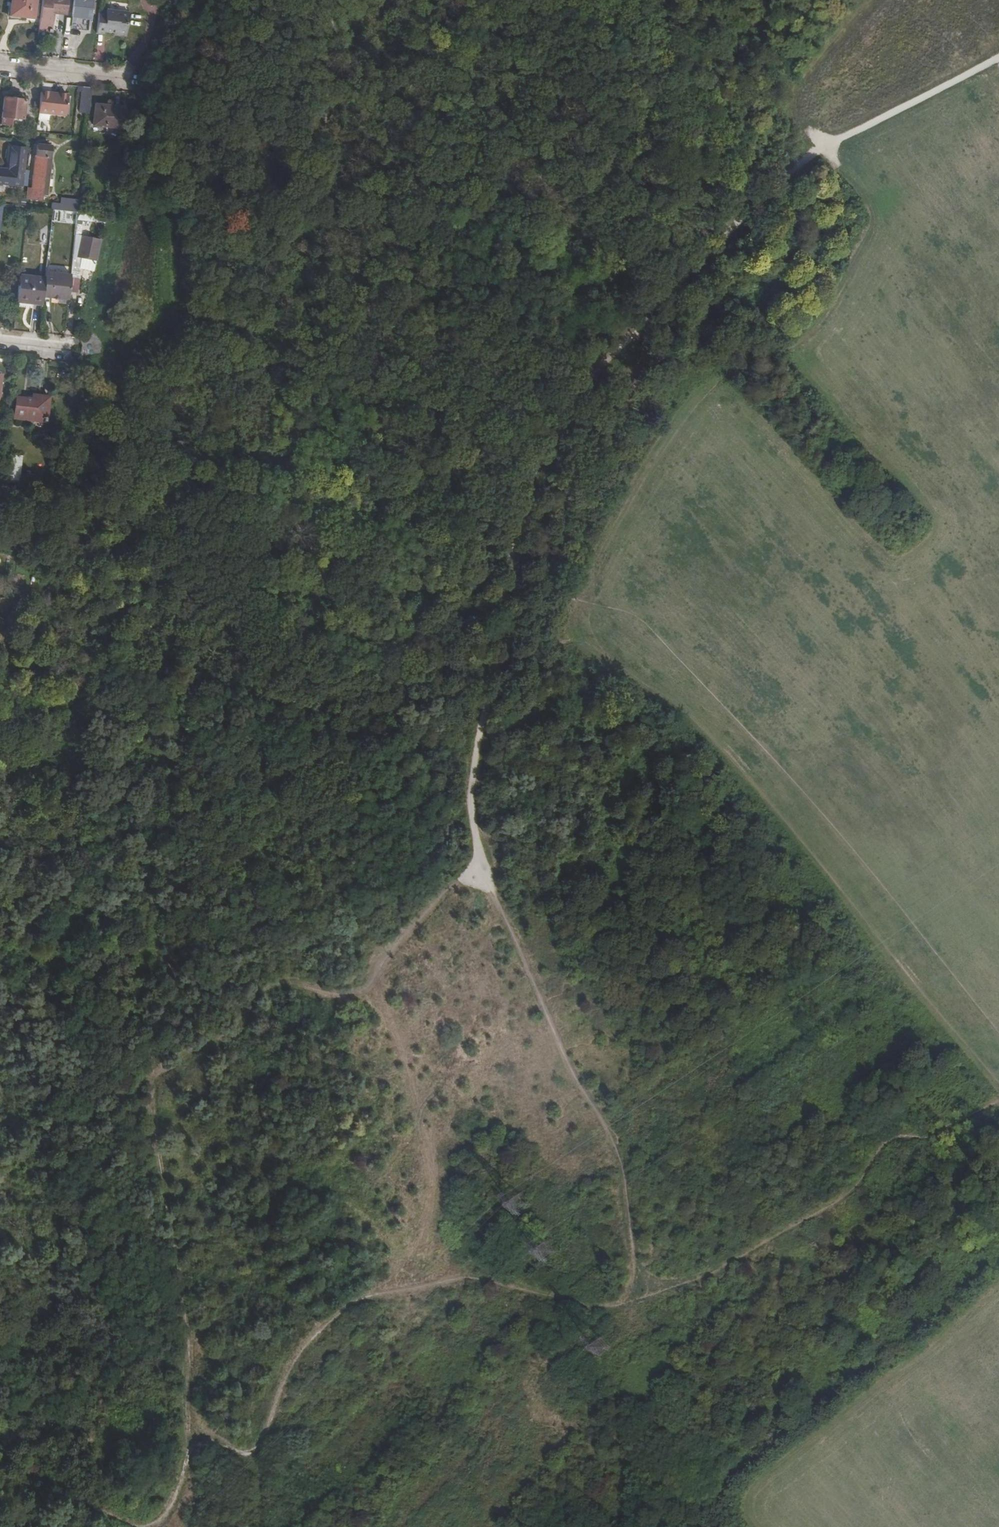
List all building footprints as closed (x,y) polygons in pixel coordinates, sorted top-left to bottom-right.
[(37,0),(14,0),(12,13),(19,14),(19,17),(34,19),(37,0)] [(40,31),(47,31),(47,33),(53,34),(55,11),(68,12),(69,0),(43,0),(40,31)] [(90,18),(92,0),(75,0),(73,16),(90,18)] [(99,12),(96,34),(105,35),(105,32),(115,33),(118,11),(107,10),(107,13),(99,12)] [(118,11),(115,33),(127,34),(130,12),(118,11)] [(89,114),(93,88),(80,86),(80,92),(83,92),(82,113),(89,114)] [(69,95),(42,92),(40,112),(67,115),(69,95)] [(26,100),(5,98),(3,117),(24,119),(26,100)] [(123,130),(125,109),(97,106),(95,127),(123,130)] [(39,145),(33,188),(32,199),(42,200),(42,195),(43,189),(45,170),(46,170),(47,162),(48,157),(51,157),(52,146),(39,145)] [(26,147),(14,146),(11,169),(0,168),(0,182),(23,184),(26,147)] [(43,189),(49,189),(53,157),(51,157),(51,162),(47,162),(46,170),(45,170),(43,189)] [(79,212),(80,202),(66,200),(65,205),(65,210),(79,212)] [(78,215),(75,228),(89,231),(92,218),(78,215)] [(79,253),(95,258),(101,238),(85,234),(79,253)] [(72,274),(47,271),(44,296),(69,299),(72,274)] [(21,275),(18,297),(34,298),(34,302),(43,302),(46,277),(21,275)] [(47,417),(49,396),(38,395),(38,399),(17,397),(15,418),(44,420),(44,422),(49,422),(49,417),(47,417)] [(10,454),(8,481),(20,482),(21,455),(10,454)]
